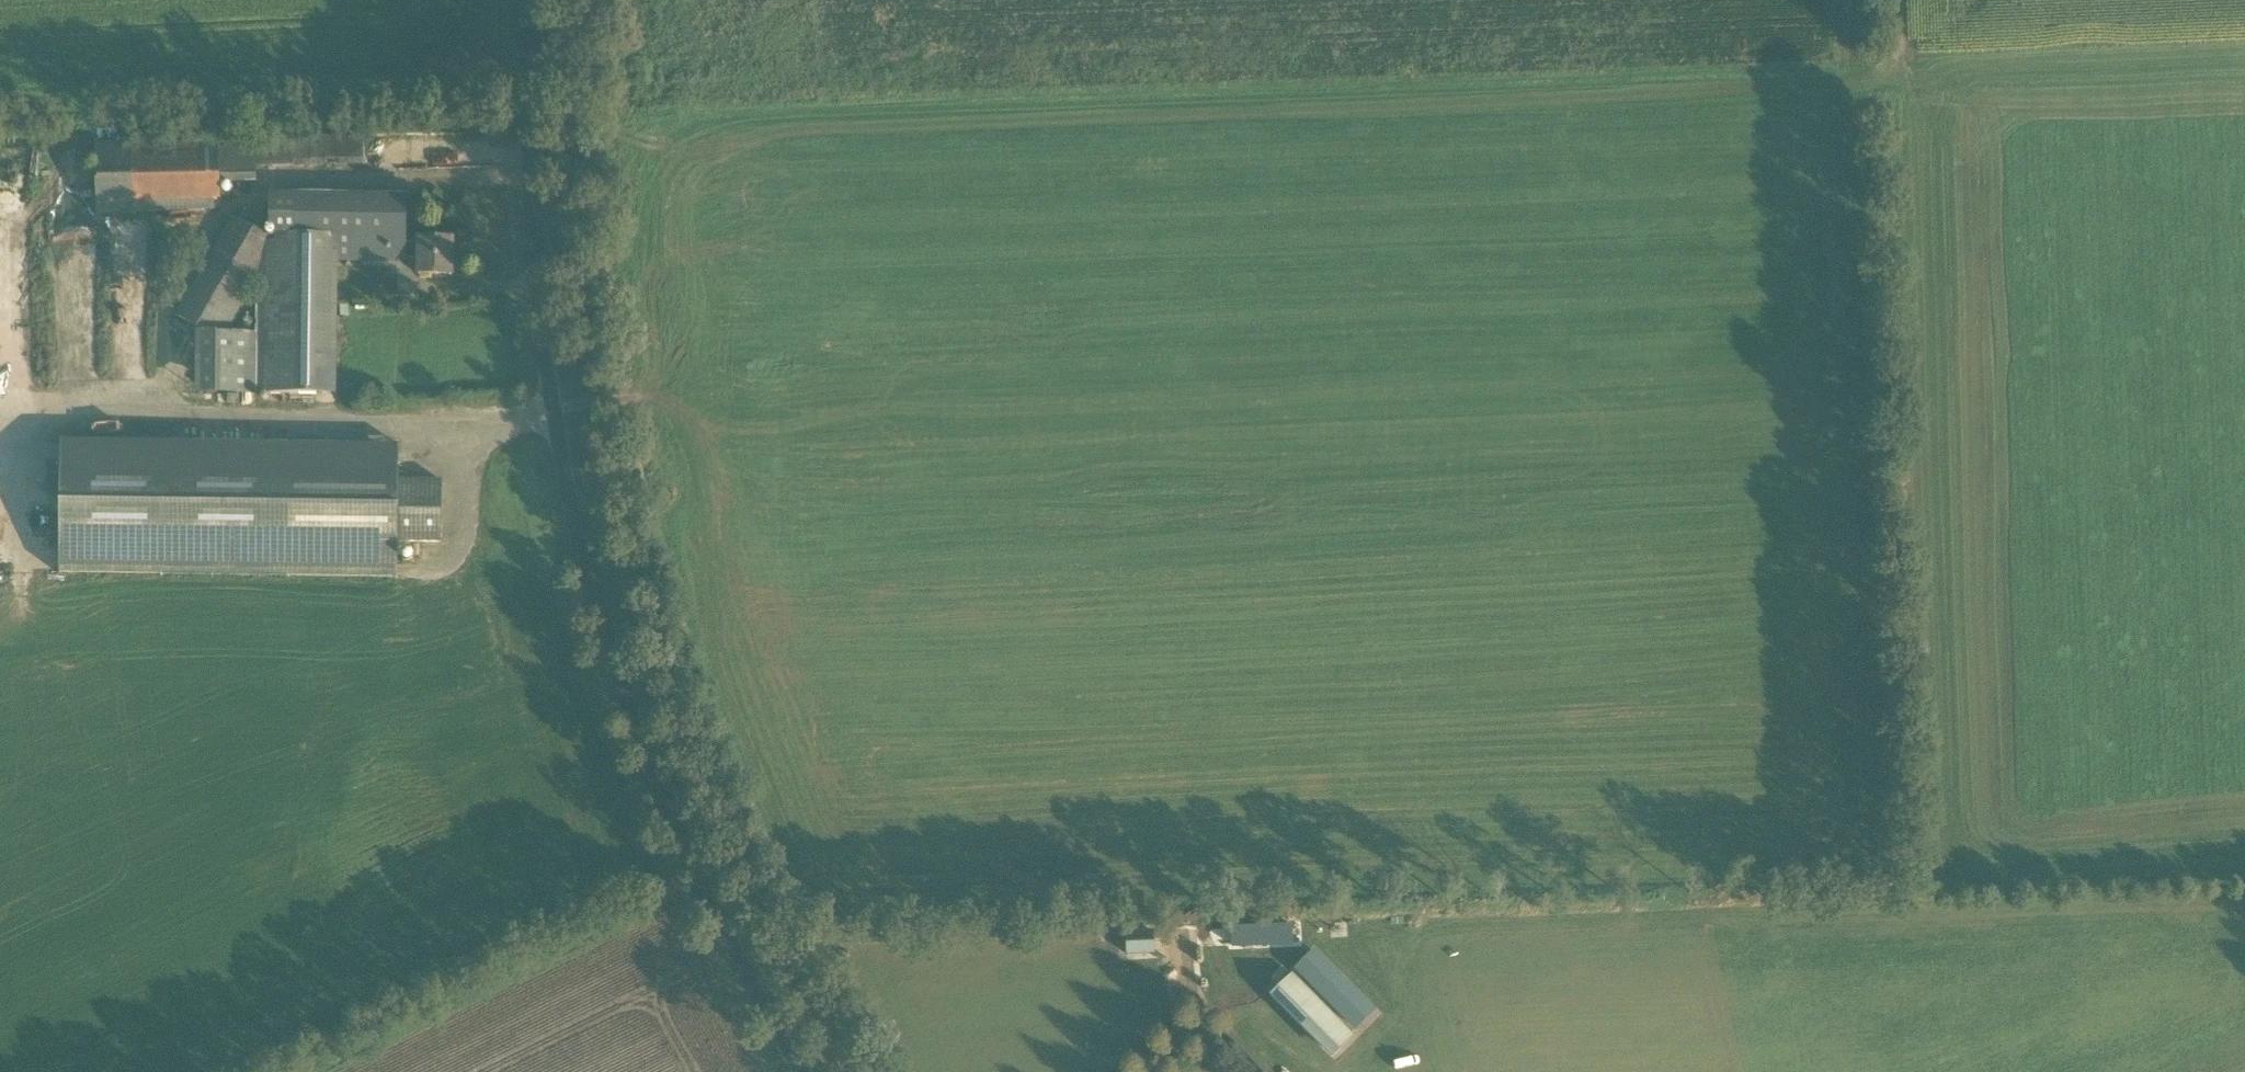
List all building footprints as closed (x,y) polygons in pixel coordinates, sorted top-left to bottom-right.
[(94,143),(96,212),(214,208),(214,200),(221,200),(220,183),(256,182),(256,169),(362,166),(362,136),(94,143)] [(275,195),(274,234),(301,235),(301,201),(305,201),(305,226),(323,226),(323,196),(275,195)] [(357,240),(357,262),(405,262),(405,259),(415,259),(415,275),(429,275),(451,276),(452,240),(419,240),(418,243),(404,243),(405,197),(387,196),(387,240),(357,240)] [(56,201),(54,241),(79,243),(81,202),(56,201)] [(233,215),(173,317),(195,329),(213,340),(272,239),(265,234),(233,215)] [(257,401),(332,400),(334,241),(271,243),(259,284),(257,401)] [(250,400),(248,341),(196,342),(197,402),(250,400)] [(61,440),(59,574),(396,578),(397,542),(398,481),(398,444),(61,440)] [(397,542),(441,543),(441,481),(398,481),(397,542)] [(1151,942),(1124,943),(1125,954),(1151,952),(1151,942)] [(1292,973),(1269,996),(1331,1059),(1354,1036),(1292,973)]
